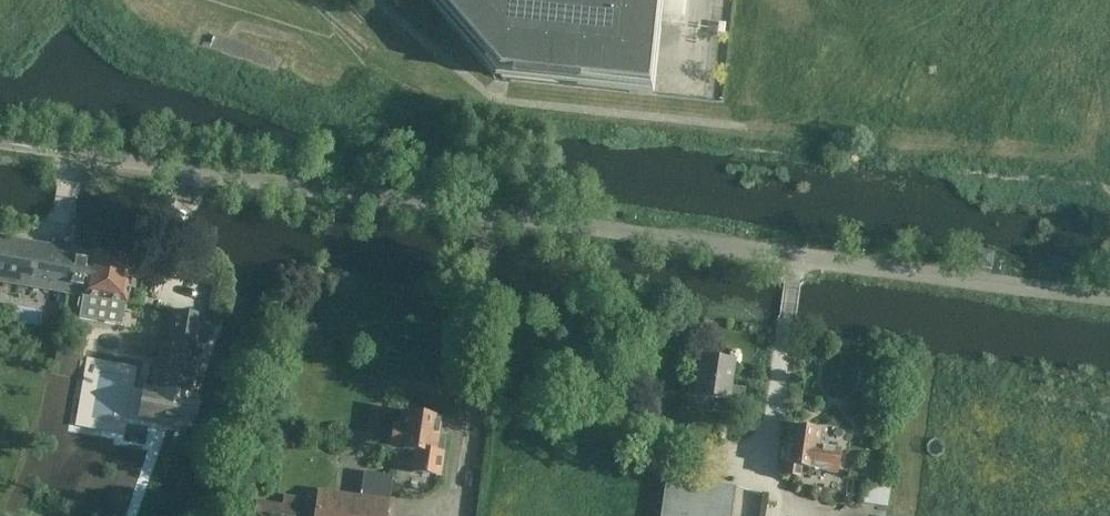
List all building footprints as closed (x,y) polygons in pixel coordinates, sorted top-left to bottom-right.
[(501,78),(503,80),(652,96),(656,56),(662,0),(580,0),(579,14),(524,0),(428,0),(495,79),(496,78),(499,75),(501,78)] [(134,260),(130,259),(128,256),(121,255),(117,257),(0,237),(0,282),(77,295),(73,318),(122,326),(134,260)] [(993,254),(972,251),(970,267),(991,269),(993,254)] [(159,393),(190,398),(204,317),(173,312),(159,393)] [(745,388),(729,386),(733,362),(703,358),(698,395),(727,400),(727,399),(744,401),(745,388)] [(393,448),(394,448),(435,454),(440,419),(405,414),(403,428),(396,427),(393,448)] [(820,431),(791,427),(785,476),(798,478),(799,467),(835,473),(838,452),(817,449),(820,431)] [(361,503),(319,498),(316,515),(388,515),(394,477),(366,473),(361,503)] [(669,480),(663,515),(729,515),(733,489),(669,480)] [(891,483),(867,480),(864,503),(887,506),(891,483)] [(258,500),(255,515),(294,515),(296,506),(297,496),(284,494),(283,504),(258,500)] [(894,515),(919,515),(920,508),(896,504),(894,515)]
